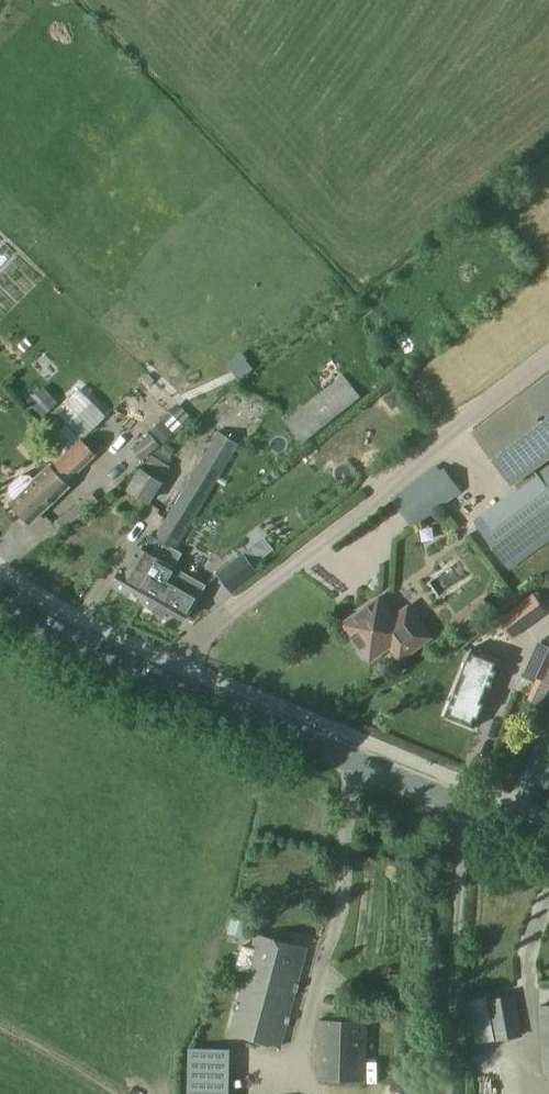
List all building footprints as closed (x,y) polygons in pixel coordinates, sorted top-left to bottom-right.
[(286,420),(303,442),(361,396),(344,374),(286,420)] [(475,431),(518,490),(477,521),(509,566),(548,537),(548,467),(539,475),(533,467),(548,456),(548,377),(475,431)] [(12,504),(14,506),(14,509),(19,514),(22,514),(29,521),(69,483),(67,482),(97,453),(82,437),(95,424),(82,411),(52,440),(65,453),(37,480),(31,474),(22,474),(10,486),(9,495),(15,501),(12,504)] [(219,430),(191,478),(212,490),(240,443),(219,430)] [(167,443),(162,452),(170,457),(175,448),(167,443)] [(436,466),(393,498),(413,526),(457,494),(436,466)] [(141,467),(128,488),(131,490),(145,499),(149,501),(162,480),(158,478),(144,469),(141,467)] [(172,509),(193,521),(212,490),(191,478),(172,509)] [(156,536),(150,533),(132,566),(125,562),(112,585),(143,603),(152,587),(143,581),(156,557),(155,557),(164,541),(177,549),(193,521),(172,509),(156,536)] [(198,599),(182,590),(166,581),(181,551),(177,549),(164,541),(155,557),(156,557),(143,581),(152,587),(143,603),(167,617),(171,610),(186,619),(198,599)] [(243,555),(219,574),(232,591),(256,572),(243,555)] [(547,611),(534,594),(500,620),(511,638),(547,611)] [(394,616),(380,597),(361,611),(363,614),(362,621),(349,630),(360,646),(360,650),(364,657),(368,657),(370,660),(386,649),(397,663),(431,638),(409,606),(394,616)] [(477,623),(490,614),(483,605),(471,614),(477,623)] [(445,716),(475,728),(500,663),(470,652),(445,716)] [(247,971),(231,1032),(281,1045),(307,948),(257,934),(253,948),(242,945),(236,968),(247,971)] [(490,999),(488,1000),(496,1039),(524,1034),(517,995),(490,999)] [(544,1075),(548,1075),(548,1004),(539,1005),(544,1075)] [(367,1020),(319,1019),(318,1079),(366,1080),(367,1020)]
